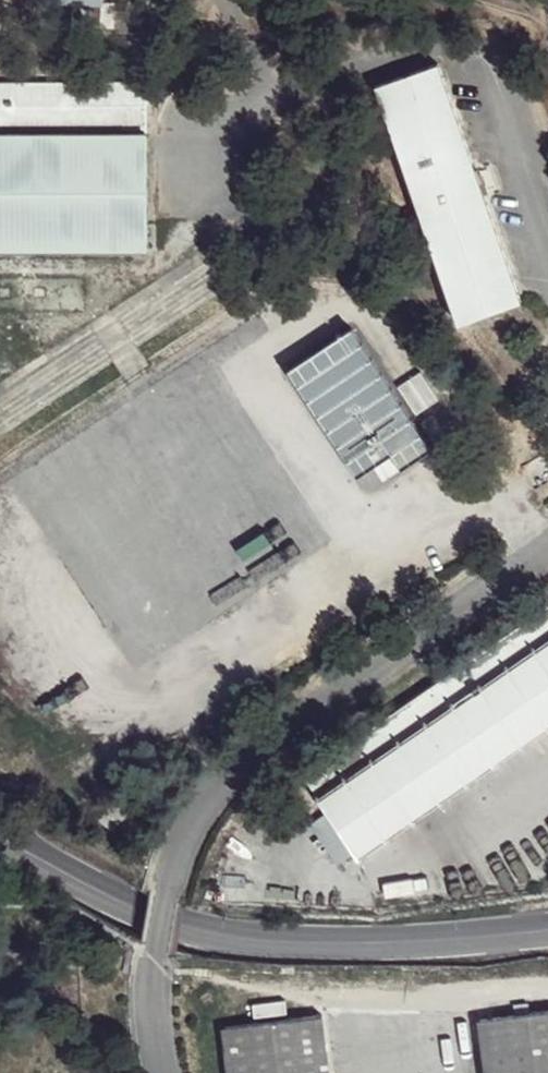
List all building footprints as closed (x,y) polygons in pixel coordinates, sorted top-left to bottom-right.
[(439,67),(378,88),(461,321),(521,300),(439,67)] [(143,131),(144,83),(0,83),(0,134),(143,131)] [(148,249),(148,132),(143,131),(0,134),(0,250),(148,249)] [(363,495),(431,454),(355,330),(287,371),(363,495)] [(320,793),(547,636),(547,607),(306,775),(320,793)] [(324,800),(363,856),(547,728),(547,644),(324,800)] [(477,1013),(484,1072),(547,1072),(547,1000),(477,1013)] [(225,1030),(230,1072),(332,1072),(325,1015),(225,1030)]
